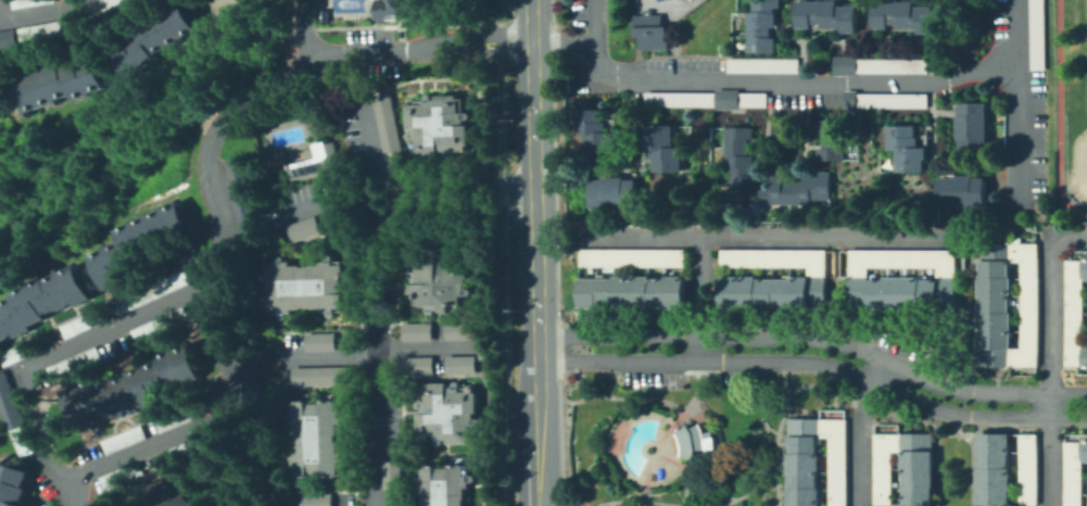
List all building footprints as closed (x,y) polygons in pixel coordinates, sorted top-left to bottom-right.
[(88,17),(119,0),(88,0),(80,4),(88,17)] [(139,23),(177,0),(180,0),(197,26),(154,52),(156,56),(128,74),(111,46),(141,27),(139,23)] [(374,18),(421,16),(421,0),(373,0),(374,18)] [(754,12),(753,0),(780,0),(781,7),(774,7),(774,27),(770,27),(770,38),(774,38),(775,52),(766,52),(748,52),(748,12),(754,12)] [(859,34),(843,34),(843,29),(824,29),(824,24),(814,24),(814,29),(800,29),(800,1),(839,1),(839,7),(860,7),(859,34)] [(898,24),(887,24),(887,28),(873,28),(873,24),(872,24),(870,24),(870,12),(872,12),(872,2),(912,2),(912,7),(932,7),(935,7),(935,34),(915,34),(915,28),(898,28),(898,24)] [(318,7),(317,20),(326,21),(327,8),(318,7)] [(671,50),(637,50),(637,15),(646,15),(646,10),(655,10),(655,14),(666,14),(666,28),(670,28),(671,50)] [(15,25),(18,39),(60,31),(58,17),(15,25)] [(17,43),(13,25),(0,27),(0,46),(17,43)] [(11,78),(25,111),(68,92),(71,98),(103,84),(91,53),(86,55),(85,51),(61,62),(59,58),(11,78)] [(930,75),(859,74),(859,76),(836,76),(836,56),(859,56),(859,59),(930,59),(930,75)] [(801,73),(730,73),(730,59),(801,59),(801,73)] [(370,93),(389,89),(401,147),(382,151),(370,93)] [(405,101),(406,125),(409,124),(409,129),(404,129),(405,137),(410,136),(412,154),(441,152),(441,157),(451,157),(450,146),(468,144),(467,118),(465,118),(463,91),(434,92),(434,97),(431,97),(431,90),(422,91),(422,101),(405,101)] [(742,111),(718,111),(718,107),(647,107),(647,92),(718,92),(718,90),(742,90),(742,93),(769,93),(769,107),(742,106),(742,111)] [(859,111),(847,111),(847,104),(843,104),(843,96),(847,96),(847,90),(860,90),(860,93),(930,93),(930,105),(926,105),(926,109),(859,109),(859,111)] [(986,102),(986,152),(959,152),(959,139),(957,139),(956,115),(959,115),(959,103),(986,102)] [(616,157),(589,157),(587,135),(580,135),(580,111),(606,111),(607,123),(610,123),(610,132),(618,132),(617,144),(615,144),(616,157)] [(836,121),(835,146),(846,147),(846,160),(821,159),(823,121),(836,121)] [(684,172),(656,172),(656,150),(647,150),(647,138),(649,138),(649,126),(677,126),(677,148),(684,148),(684,172)] [(925,173),(899,173),(900,150),(890,150),(892,126),(919,126),(919,137),(921,137),(921,148),(928,148),(928,161),(925,161),(925,173)] [(759,188),(732,188),(733,167),(728,168),(728,127),(755,128),(755,139),(750,139),(749,155),(756,156),(756,175),(760,175),(759,188)] [(302,148),(312,146),(311,142),(323,139),(324,142),(330,140),(338,167),(289,179),(285,162),(305,156),(302,148)] [(830,177),(830,199),(810,199),(810,204),(770,204),(770,202),(758,202),(758,190),(770,190),(770,177),(782,177),(782,181),(798,181),(798,177),(818,177),(818,172),(830,172),(830,177)] [(988,206),(940,206),(940,178),(955,178),(955,176),(976,176),(976,178),(988,178),(988,206)] [(639,208),(594,208),(594,179),(605,180),(605,178),(628,178),(628,179),(639,179),(639,208)] [(90,255),(117,243),(112,230),(180,199),(199,239),(139,266),(143,275),(106,291),(90,255)] [(753,220),(753,205),(761,205),(762,220),(753,220)] [(285,223),(290,240),(318,231),(313,213),(285,223)] [(981,350),(1011,350),(1022,350),(1023,264),(1014,264),(1014,262),(982,262),(982,244),(1040,244),(1039,368),(982,367),(982,351),(981,351),(981,350)] [(415,260),(415,268),(408,268),(409,308),(425,307),(425,313),(430,312),(430,306),(438,306),(439,312),(447,311),(447,304),(455,304),(455,307),(464,307),(463,294),(470,294),(470,283),(465,284),(465,282),(469,282),(468,258),(450,260),(450,250),(438,250),(439,258),(415,260)] [(688,268),(583,268),(583,250),(688,250),(688,268)] [(810,311),(810,278),(810,269),(724,268),(724,250),(831,251),(831,311),(810,311)] [(267,260),(267,304),(270,304),(270,309),(279,309),(279,315),(283,315),(283,309),(289,309),(289,305),(320,304),(320,308),(326,308),(326,315),(329,315),(329,309),(344,308),(344,291),(338,292),(338,276),(344,276),(344,261),(330,261),(330,251),(319,251),(320,263),(309,263),(309,266),(300,266),(300,260),(283,260),(283,252),(277,253),(277,260),(267,260)] [(938,308),(938,280),(939,280),(939,269),(871,269),(871,276),(867,276),(867,311),(852,311),(852,251),(958,251),(958,311),(939,311),(939,308),(938,308)] [(1084,260),(1086,260),(1086,282),(1085,346),(1086,346),(1086,370),(1083,370),(1083,367),(1067,367),(1067,262),(1084,261),(1084,260)] [(1014,264),(1011,264),(1011,279),(1013,279),(1013,299),(1012,299),(1012,314),(1011,350),(981,350),(982,262),(1014,262),(1014,264)] [(2,345),(0,341),(0,304),(13,298),(11,291),(43,275),(46,279),(75,265),(92,301),(78,308),(76,303),(62,309),(49,317),(51,321),(2,345)] [(119,296),(127,312),(194,280),(188,265),(119,296)] [(938,280),(938,308),(932,308),(932,309),(923,309),(923,311),(906,311),(886,312),(885,311),(867,311),(867,276),(871,276),(871,280),(886,280),(886,278),(923,279),(923,280),(938,280)] [(810,278),(810,311),(784,311),(784,307),(779,307),(779,311),(723,311),(723,277),(760,277),(760,279),(794,279),(794,278),(810,278)] [(690,311),(669,311),(669,309),(655,309),(655,312),(616,311),(617,306),(610,306),(610,309),(582,309),(582,279),(618,279),(618,278),(654,278),(654,280),(670,280),(670,278),(691,278),(690,311)] [(442,319),(442,338),(472,338),(472,318),(442,319)] [(399,321),(400,340),(430,338),(429,319),(399,321)] [(303,331),(304,349),(334,349),(334,330),(303,331)] [(61,389),(96,377),(98,383),(124,374),(123,370),(156,358),(154,353),(186,341),(200,377),(172,388),(175,395),(124,415),(123,410),(108,416),(105,412),(74,423),(61,389)] [(476,345),(476,358),(485,357),(484,345),(476,345)] [(240,397),(240,347),(257,346),(257,397),(240,397)] [(442,353),(443,372),(473,371),(472,353),(442,353)] [(400,354),(430,354),(430,372),(400,372),(400,354)] [(290,365),(290,382),(344,381),(344,364),(290,365)] [(4,429),(7,428),(21,422),(2,370),(0,371),(0,417),(4,429)] [(422,381),(445,381),(445,384),(451,384),(451,379),(457,379),(457,389),(476,389),(476,412),(470,412),(470,417),(478,417),(478,426),(470,426),(470,442),(446,442),(446,437),(442,438),(442,443),(432,443),(432,433),(416,433),(416,412),(420,412),(420,405),(413,405),(413,399),(422,399),(422,381)] [(294,399),(307,397),(307,401),(321,401),(320,399),(338,397),(338,409),(340,409),(340,415),(338,415),(338,421),(334,421),(336,452),(339,452),(339,457),(342,457),(342,464),(339,464),(340,472),(334,472),(334,475),(324,476),(324,472),(306,472),(306,477),(293,477),(293,465),(282,466),(282,458),(289,457),(289,453),(293,453),(293,442),(294,442),(294,433),(292,433),(292,422),(289,422),(289,416),(283,416),(283,410),(292,410),(292,401),(294,401),(294,399)] [(153,419),(159,432),(193,419),(188,405),(153,419)] [(850,420),(850,505),(833,505),(832,439),(821,439),(792,439),(792,420),(850,420)] [(21,422),(31,451),(16,456),(7,428),(21,422)] [(98,441),(104,455),(143,439),(137,423),(98,441)] [(699,461),(688,459),(682,458),(682,450),(681,441),(677,431),(682,428),(684,430),(685,429),(693,426),(695,429),(704,425),(707,433),(716,432),(718,451),(700,451),(699,461)] [(936,454),(896,454),(895,504),(935,504),(935,505),(877,505),(877,434),(936,434),(936,454)] [(1013,469),(1013,505),(979,505),(979,469),(982,469),(982,434),(1012,434),(1012,455),(1011,455),(1011,469),(1013,469)] [(1039,505),(1022,505),(1022,434),(1039,434),(1039,505)] [(823,489),(823,505),(792,505),(792,439),(821,439),(821,454),(823,454),(823,475),(821,475),(821,489),(823,489)] [(1082,441),(1086,441),(1086,464),(1085,464),(1085,505),(1067,505),(1067,442),(1083,442),(1082,441)] [(936,454),(935,504),(906,504),(907,472),(903,472),(903,454),(936,454)] [(379,458),(380,489),(399,488),(397,458),(379,458)] [(98,477),(103,491),(141,476),(136,461),(98,477)] [(462,484),(462,505),(421,505),(421,488),(416,488),(416,481),(410,481),(410,473),(420,473),(419,463),(435,463),(435,466),(447,465),(447,463),(463,461),(463,472),(472,472),(472,479),(466,479),(466,483),(462,484)] [(35,473),(24,505),(0,505),(0,503),(0,463),(35,473)] [(164,481),(146,505),(199,505),(164,481)] [(301,505),(330,505),(329,491),(301,492),(301,505)]
